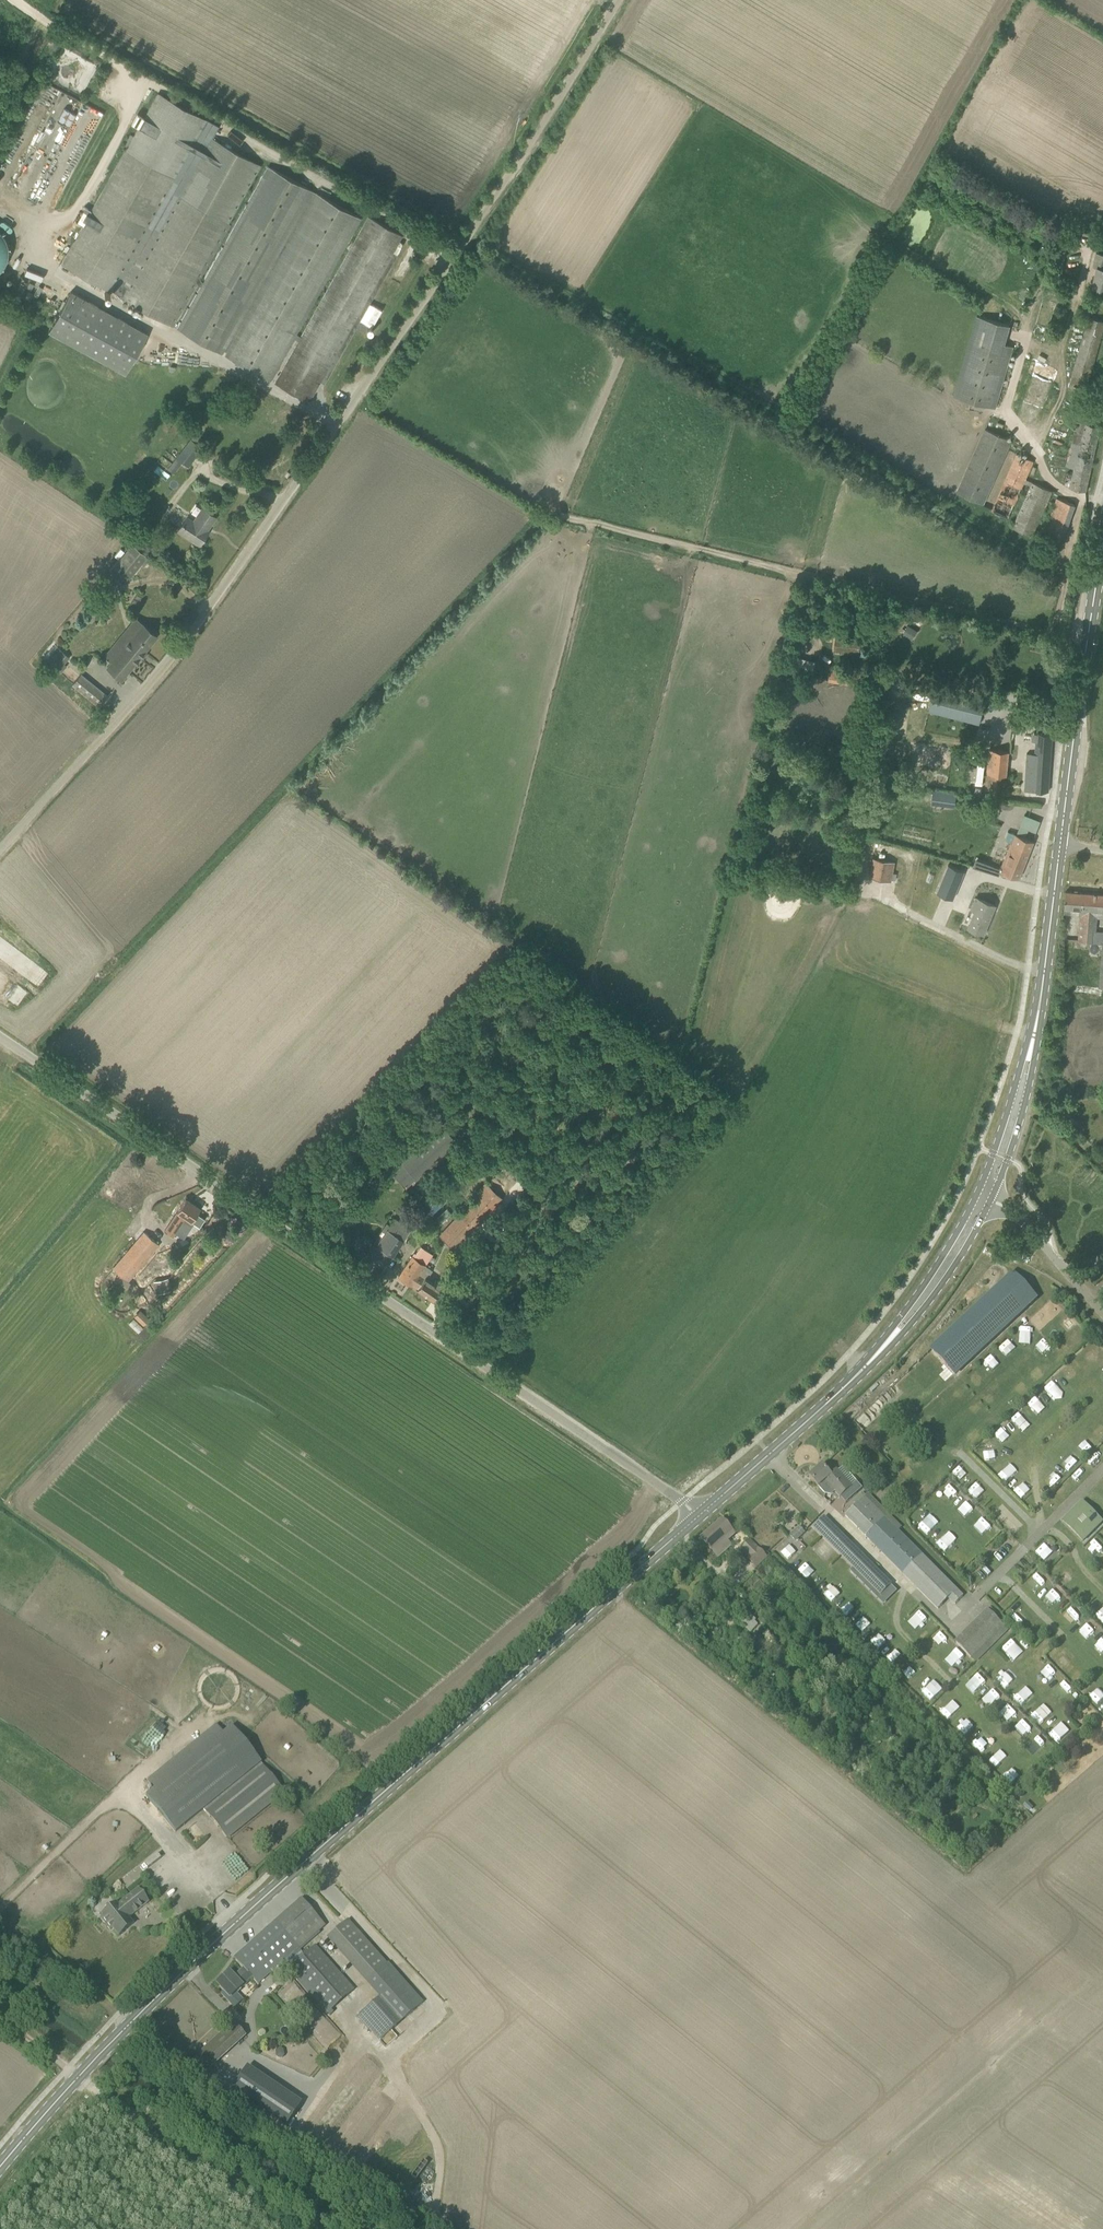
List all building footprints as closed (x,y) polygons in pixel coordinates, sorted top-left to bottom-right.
[(380,312),(372,308),(368,305),(404,243),(399,240),(403,235),(369,216),(301,336),(296,333),(360,217),(269,166),(204,280),(199,278),(262,167),(211,139),(218,128),(157,94),(133,136),(129,134),(123,145),(127,148),(62,263),(111,290),(112,289),(123,296),(123,297),(173,325),(197,283),(202,285),(178,328),(222,353),(224,349),(227,351),(225,354),(269,379),(293,337),(299,340),(275,382),(305,399),(304,401),(308,403),(309,401),(320,381),(324,383),(357,326),(365,331),(368,325),(371,327),(380,312)] [(1,270),(3,267),(5,264),(6,261),(8,257),(8,254),(8,250),(8,247),(8,243),(7,240),(5,237),(3,234),(1,231),(0,230),(0,270),(1,270)] [(1060,246),(1073,248),(1075,249),(1078,235),(1063,231),(1060,246)] [(1102,288),(1102,253),(1096,252),(1093,265),(1097,266),(1093,285),(1102,288)] [(19,262),(29,276),(36,271),(25,257),(19,262)] [(28,281),(22,278),(12,295),(18,298),(28,281)] [(28,292),(25,298),(29,301),(33,295),(28,292)] [(147,335),(70,292),(48,330),(125,373),(147,335)] [(952,396),(973,402),(996,409),(1013,346),(1005,344),(1010,325),(975,316),(952,396)] [(1102,330),(1102,321),(1089,317),(1069,387),(1085,392),(1102,330)] [(1074,468),(1069,487),(1086,491),(1101,426),(1082,421),(1077,420),(1071,447),(1070,447),(1066,466),(1074,468)] [(983,504),(1011,440),(985,428),(957,492),(983,504)] [(202,448),(191,439),(190,438),(175,457),(188,467),(202,448)] [(1008,517),(1024,482),(1025,479),(1033,460),(1017,453),(992,510),(1008,517)] [(1052,491),(1025,479),(1024,482),(1031,485),(1013,527),(1032,536),(1052,491)] [(1060,548),(1075,504),(1056,498),(1041,541),(1060,548)] [(178,529),(199,544),(208,531),(207,529),(216,516),(202,507),(193,520),(187,516),(178,529)] [(132,543),(128,547),(108,571),(125,584),(148,556),(132,543)] [(122,678),(157,635),(142,622),(106,666),(122,678)] [(903,633),(912,639),(918,630),(909,624),(903,633)] [(834,652),(859,655),(861,638),(835,635),(834,652)] [(50,663),(58,670),(70,657),(61,650),(50,663)] [(789,672),(813,677),(816,660),(792,655),(789,672)] [(72,684),(91,699),(99,706),(108,695),(81,673),(72,684)] [(929,710),(979,723),(985,702),(934,689),(929,710)] [(1025,790),(1030,790),(1049,791),(1053,734),(1037,733),(1033,733),(1032,741),(1036,741),(1036,753),(1027,753),(1025,790)] [(1006,776),(1007,767),(1009,751),(989,749),(985,789),(1000,791),(1002,775),(1006,776)] [(983,784),(985,765),(969,764),(968,778),(976,779),(975,783),(983,784)] [(931,804),(947,806),(949,792),(933,790),(931,804)] [(1011,842),(1000,870),(1009,874),(1019,878),(1030,851),(1031,850),(1034,841),(1041,821),(1025,814),(1017,834),(1009,831),(1005,839),(1011,842)] [(873,857),(869,876),(892,880),(895,862),(873,857)] [(975,858),(973,863),(998,872),(1000,867),(975,858)] [(956,893),(965,870),(949,864),(948,864),(937,892),(953,899),(956,893)] [(1064,914),(1079,915),(1079,916),(1080,916),(1078,942),(1095,943),(1095,938),(1102,939),(1102,931),(1096,930),(1097,917),(1102,918),(1102,894),(1066,891),(1064,908),(1064,914)] [(969,927),(984,933),(988,924),(986,923),(988,919),(990,919),(996,905),(976,897),(972,909),(975,911),(969,927)] [(440,1125),(450,1129),(454,1117),(445,1113),(440,1125)] [(488,1184),(441,1235),(456,1248),(503,1198),(488,1184)] [(173,1234),(180,1225),(188,1231),(194,1222),(192,1220),(200,1208),(186,1198),(177,1211),(165,1229),(173,1234)] [(376,1245),(371,1251),(369,1254),(386,1265),(392,1256),(404,1240),(403,1239),(410,1228),(394,1217),(375,1244),(376,1245)] [(133,1284),(129,1281),(160,1244),(145,1231),(113,1268),(123,1277),(119,1281),(129,1289),(133,1284)] [(1015,1254),(1018,1249),(1009,1244),(1006,1249),(1015,1254)] [(412,1285),(413,1284),(422,1270),(426,1265),(425,1265),(433,1253),(421,1245),(416,1253),(415,1252),(412,1256),(398,1276),(412,1285)] [(1028,1260),(1031,1255),(1024,1251),(1021,1256),(1028,1260)] [(417,1288),(427,1295),(433,1299),(438,1293),(446,1299),(452,1290),(437,1279),(434,1283),(427,1278),(429,1275),(422,1270),(413,1284),(418,1287),(417,1288)] [(1013,1274),(932,1350),(955,1375),(1036,1299),(1013,1274)] [(134,1316),(143,1325),(150,1318),(140,1309),(134,1316)] [(1050,1396),(1059,1390),(1053,1381),(1044,1387),(1050,1396)] [(1029,1404),(1037,1410),(1042,1402),(1034,1396),(1029,1404)] [(996,1434),(1004,1440),(1008,1435),(1000,1429),(996,1434)] [(1082,1436),(1074,1443),(1084,1453),(1091,1447),(1082,1436)] [(984,1462),(996,1460),(994,1449),(982,1451),(984,1462)] [(1060,1458),(1070,1469),(1075,1464),(1065,1453),(1060,1458)] [(1095,1467),(1102,1460),(1094,1453),(1088,1461),(1095,1467)] [(998,1475),(1005,1482),(1017,1471),(1010,1463),(998,1475)] [(819,1487),(825,1495),(832,1488),(840,1497),(851,1487),(837,1471),(831,1476),(822,1466),(810,1477),(819,1487)] [(960,1479),(965,1474),(958,1467),(953,1471),(960,1479)] [(1052,1486),(1061,1478),(1053,1469),(1044,1478),(1052,1486)] [(857,1482),(853,1485),(859,1492),(863,1489),(857,1482)] [(976,1482),(968,1491),(977,1499),(985,1491),(976,1482)] [(936,1496),(946,1505),(958,1493),(948,1483),(936,1496)] [(1015,1491),(1021,1498),(1029,1491),(1023,1484),(1015,1491)] [(864,1497),(857,1505),(846,1516),(938,1609),(957,1591),(887,1520),(890,1517),(867,1494),(864,1497)] [(958,1510),(966,1517),(974,1509),(966,1501),(958,1510)] [(1084,1541),(1102,1522),(1083,1502),(1064,1521),(1084,1541)] [(927,1534),(939,1522),(930,1514),(918,1526),(927,1534)] [(973,1526),(981,1535),(990,1527),(982,1518),(973,1526)] [(701,1538),(709,1548),(718,1558),(732,1546),(726,1539),(734,1533),(722,1519),(701,1538)] [(823,1520),(814,1528),(828,1541),(836,1533),(823,1520)] [(828,1541),(846,1560),(856,1550),(838,1531),(836,1533),(828,1541)] [(936,1543),(944,1551),(956,1538),(948,1531),(936,1543)] [(757,1569),(769,1558),(751,1538),(741,1548),(749,1557),(747,1558),(757,1569)] [(1091,1558),(1102,1547),(1094,1539),(1083,1550),(1091,1558)] [(1045,1561),(1053,1552),(1044,1543),(1035,1552),(1045,1561)] [(962,1552),(953,1558),(959,1567),(968,1561),(962,1552)] [(874,1568),(866,1559),(855,1569),(871,1586),(876,1581),(869,1573),(874,1568)] [(806,1577),(810,1573),(803,1566),(799,1571),(806,1577)] [(1038,1575),(1031,1581),(1036,1587),(1043,1581),(1038,1575)] [(985,1597),(975,1609),(981,1614),(991,1602),(985,1597)] [(1070,1607),(1063,1615),(1071,1622),(1078,1615),(1070,1607)] [(985,1608),(954,1641),(977,1663),(1008,1630),(985,1608)] [(1088,1625),(1082,1633),(1087,1638),(1094,1631),(1088,1625)] [(1028,1634),(1034,1640),(1042,1633),(1037,1627),(1028,1634)] [(1014,1661),(1022,1652),(1010,1640),(1001,1650),(1014,1661)] [(782,1647),(769,1660),(779,1670),(792,1657),(782,1647)] [(952,1668),(964,1655),(956,1648),(944,1661),(952,1668)] [(910,1680),(922,1668),(915,1661),(903,1672),(910,1680)] [(1043,1683),(1055,1672),(1048,1665),(1036,1676),(1043,1683)] [(1005,1688),(1017,1677),(1010,1669),(998,1680),(1005,1688)] [(975,1694),(986,1681),(977,1673),(966,1686),(975,1694)] [(1055,1689),(1064,1697),(1072,1689),(1063,1681),(1055,1689)] [(921,1692),(931,1701),(939,1693),(929,1683),(921,1692)] [(1025,1685),(1014,1697),(1023,1706),(1035,1694),(1025,1685)] [(991,1708),(1001,1696),(993,1689),(983,1700),(991,1708)] [(948,1719),(960,1708),(954,1700),(941,1710),(948,1719)] [(1040,1723),(1051,1711),(1043,1703),(1031,1715),(1040,1723)] [(1011,1719),(1016,1712),(1008,1706),(1003,1713),(1011,1719)] [(1023,1720),(1011,1732),(1020,1739),(1031,1727),(1023,1720)] [(1058,1742),(1070,1730),(1061,1722),(1049,1734),(1058,1742)] [(221,1734),(153,1790),(146,1795),(176,1832),(262,1763),(232,1726),(221,1734)] [(1027,1748),(1034,1755),(1046,1743),(1039,1736),(1027,1748)] [(980,1750),(987,1744),(980,1737),(974,1744),(980,1750)] [(1001,1749),(989,1760),(996,1767),(1007,1756),(1001,1749)] [(206,1812),(219,1829),(226,1837),(284,1791),(263,1765),(206,1812)] [(1012,1783),(1019,1775),(1012,1768),(1004,1776),(1012,1783)] [(1023,1807),(1028,1812),(1032,1808),(1027,1803),(1023,1807)] [(112,1929),(118,1936),(133,1925),(128,1919),(148,1903),(137,1889),(117,1905),(116,1904),(101,1916),(103,1917),(101,1919),(110,1930),(112,1929)] [(234,1958),(244,1969),(251,1977),(257,1984),(271,1972),(275,1975),(280,1970),(290,1981),(294,1977),(327,2014),(355,1990),(316,1945),(304,1955),(298,1949),(324,1925),(301,1898),(234,1958)] [(364,1983),(385,1965),(347,1922),(326,1940),(364,1983)] [(421,2004),(386,1964),(365,1982),(379,1998),(360,2014),(382,2038),(421,2004)] [(221,1994),(234,2008),(243,1999),(236,1992),(242,1986),(251,1977),(244,1969),(234,1978),(229,1973),(216,1984),(224,1992),(221,1994)] [(245,2035),(233,2023),(223,2032),(235,2045),(245,2035)] [(287,2127),(301,2103),(240,2066),(226,2090),(287,2127)] [(479,2226),(483,2219),(474,2214),(470,2220),(479,2226)]
